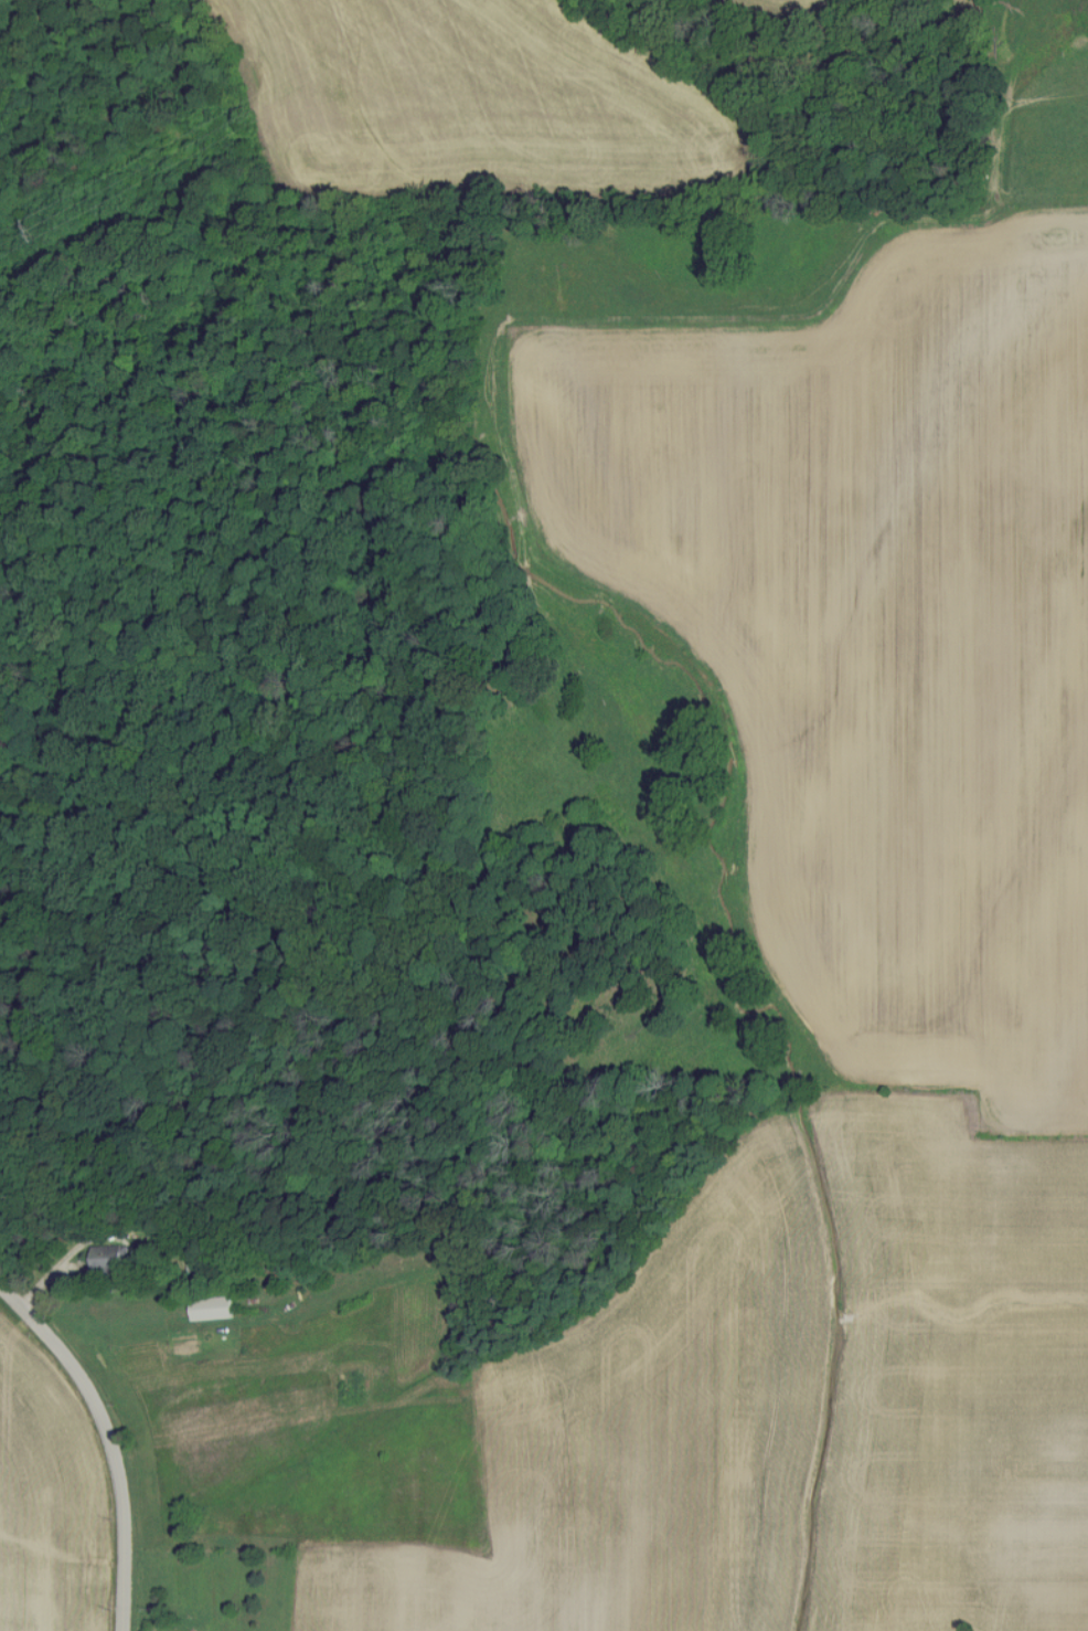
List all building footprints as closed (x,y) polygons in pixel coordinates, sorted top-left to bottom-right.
[(127,1273),(127,1246),(95,1246),(96,1274),(127,1273)] [(194,1299),(194,1320),(234,1319),(234,1298),(194,1299)]
